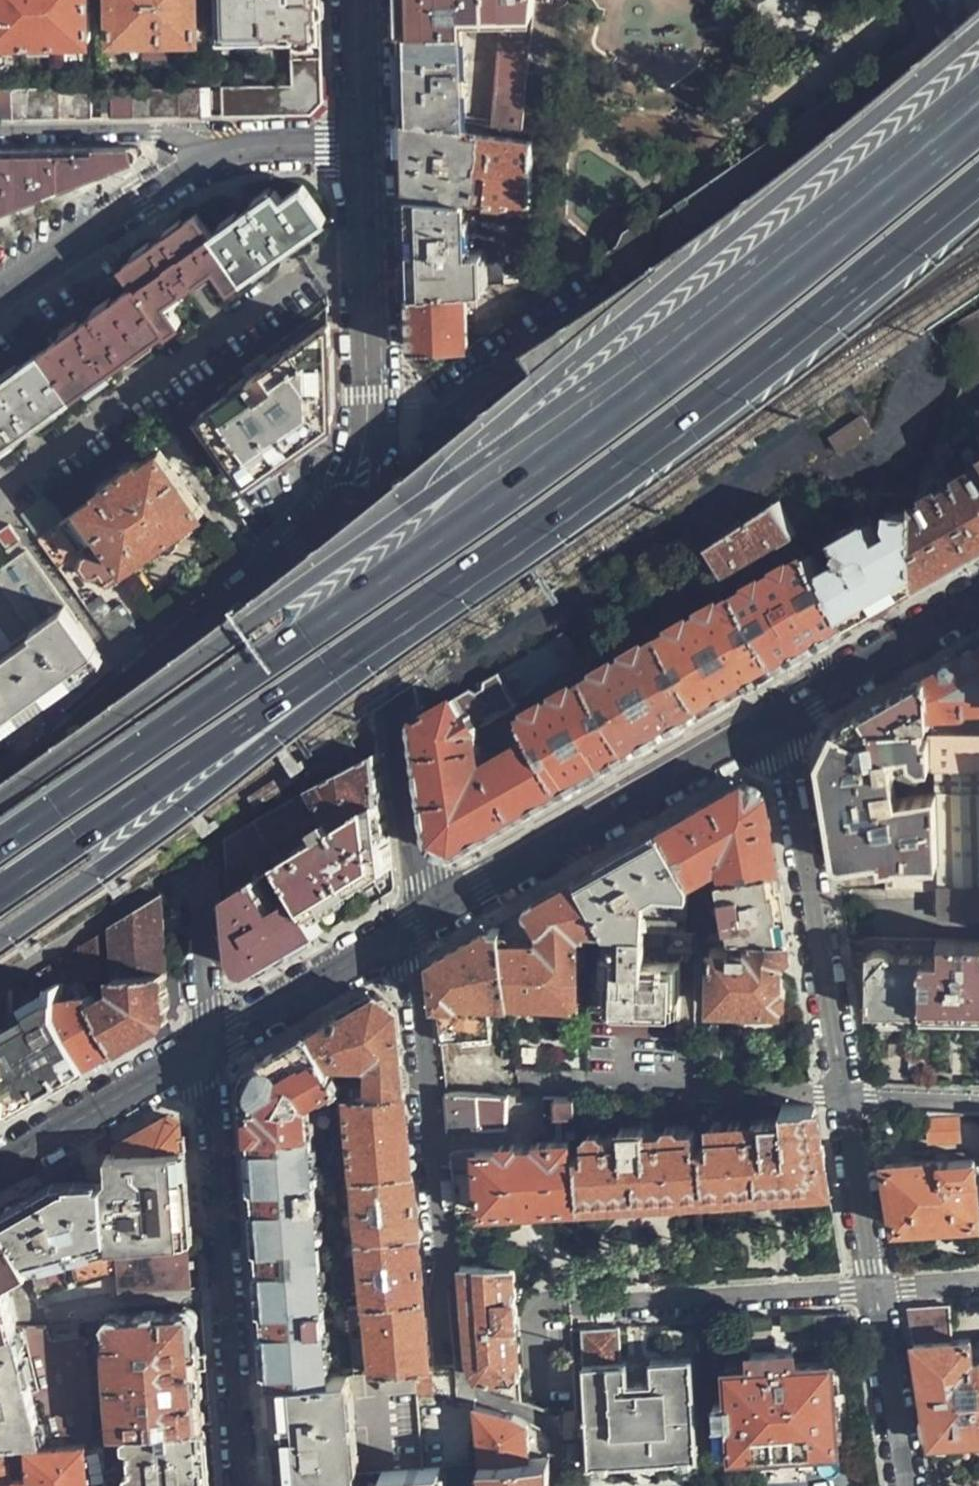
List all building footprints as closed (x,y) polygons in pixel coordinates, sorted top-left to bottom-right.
[(94,33),(94,0),(0,0),(0,34),(94,33)] [(110,35),(206,32),(205,0),(109,0),(110,35)] [(218,30),(280,31),(280,35),(284,40),(292,40),(292,84),(221,86),(224,115),(276,114),(313,113),(323,103),(324,0),(217,0),(218,30)] [(406,34),(461,31),(461,14),(503,13),(501,39),(529,42),(533,0),(405,0),(406,34)] [(461,31),(406,34),(407,77),(409,118),(463,124),(461,31)] [(522,132),(529,42),(501,39),(493,128),(522,132)] [(200,87),(111,89),(113,117),(157,116),(200,116),(200,87)] [(0,92),(0,119),(42,118),(92,118),(92,91),(0,92)] [(410,160),(411,196),(468,200),(531,204),(531,143),(464,135),(463,124),(409,118),(410,160)] [(0,146),(0,207),(142,151),(143,150),(144,148),(144,146),(143,145),(141,144),(49,145),(0,146)] [(176,322),(162,302),(211,267),(226,286),(286,243),(321,216),(299,185),(278,198),(270,187),(206,232),(193,215),(120,266),(133,287),(0,382),(0,447),(176,322)] [(413,253),(414,294),(466,291),(489,289),(488,254),(469,254),(468,200),(411,196),(413,253)] [(416,337),(416,350),(468,347),(466,291),(414,294),(416,337)] [(247,478),(331,418),(333,415),(331,372),(330,319),(271,360),(264,352),(242,369),(249,378),(199,413),(247,478)] [(892,378),(873,388),(886,415),(923,396),(918,387),(955,368),(936,332),(883,360),(892,378)] [(954,414),(962,411),(978,439),(978,384),(964,384),(954,414)] [(864,412),(832,435),(845,452),(877,428),(864,412)] [(923,591),(978,558),(978,479),(966,486),(954,466),(958,452),(942,446),(934,472),(940,481),(930,487),(928,495),(919,497),(919,502),(920,512),(920,518),(923,591)] [(63,521),(44,496),(17,515),(47,555),(73,538),(87,556),(82,559),(80,568),(86,576),(96,576),(104,587),(126,571),(125,569),(203,513),(160,453),(140,465),(139,463),(132,463),(95,490),(94,496),(95,500),(63,521)] [(781,505),(713,549),(731,579),(801,538),(781,505)] [(923,591),(920,518),(899,517),(897,526),(903,536),(886,544),(875,526),(843,544),(853,562),(832,575),(843,594),(836,598),(854,630),(891,609),(923,591)] [(99,654),(92,643),(6,526),(0,531),(0,543),(12,561),(0,570),(0,726),(37,699),(89,661),(99,654)] [(854,630),(836,598),(813,559),(743,599),(785,670),(818,651),(854,630)] [(105,633),(110,639),(137,621),(120,597),(92,616),(105,633)] [(785,670),(743,599),(669,641),(710,713),(748,692),(785,670)] [(566,636),(505,675),(520,701),(582,665),(566,636)] [(710,713),(669,641),(594,685),(635,757),(673,734),(710,713)] [(929,674),(933,716),(971,712),(970,705),(978,704),(978,646),(929,674)] [(895,693),(863,712),(868,724),(868,726),(869,727),(870,729),(871,729),(873,729),(929,725),(929,728),(934,728),(933,716),(929,674),(895,693)] [(569,794),(537,741),(490,768),(487,747),(485,728),(522,707),(520,701),(505,675),(421,720),(427,759),(439,848),(462,856),(511,828),(569,794)] [(635,757),(594,685),(529,724),(537,741),(569,794),(601,776),(635,757)] [(886,876),(886,890),(941,891),(938,771),(934,728),(929,728),(929,725),(873,729),(871,729),(870,729),(869,727),(868,726),(868,724),(863,712),(833,729),(827,741),(820,756),(836,853),(840,858),(847,862),(849,862),(849,868),(848,873),(851,876),(886,876)] [(978,771),(978,731),(941,731),(942,771),(978,771)] [(365,885),(390,871),(383,818),(375,752),(314,788),(331,817),(313,827),(319,840),(284,861),(316,914),(365,885)] [(941,891),(941,908),(978,908),(978,771),(942,771),(938,771),(941,891)] [(703,803),(658,830),(687,880),(706,869),(709,863),(709,858),(708,856),(720,850),(722,853),(717,855),(720,880),(775,870),(763,795),(741,781),(703,803)] [(296,798),(259,819),(270,838),(271,841),(308,819),(296,798)] [(259,819),(217,844),(220,870),(223,896),(260,876),(254,865),(256,864),(249,852),(270,838),(259,819)] [(687,880),(658,830),(621,852),(575,879),(607,931),(686,933),(689,882),(687,880)] [(260,876),(223,896),(231,966),(248,974),(310,940),(326,930),(316,914),(284,861),(260,876)] [(781,900),(775,870),(720,880),(717,880),(723,926),(728,925),(729,934),(750,935),(786,936),(781,900)] [(607,931),(575,879),(555,891),(527,907),(541,929),(540,934),(538,940),(505,941),(512,998),(578,1000),(579,930),(607,931)] [(120,976),(167,972),(164,938),(161,898),(80,947),(82,979),(120,976)] [(434,961),(442,1040),(493,1035),(491,999),(512,998),(505,941),(504,929),(492,927),(464,944),(434,961)] [(779,959),(789,949),(786,936),(750,935),(750,947),(711,945),(711,1003),(780,1004),(779,971),(779,965),(779,959)] [(939,939),(938,958),(925,958),(925,954),(922,954),(921,1009),(949,1010),(978,1010),(978,940),(939,939)] [(679,982),(679,944),(609,941),(607,979),(679,982)] [(875,953),(869,953),(869,967),(869,1008),(921,1009),(922,954),(896,954),(893,950),(886,948),(878,950),(875,953)] [(57,962),(38,974),(29,980),(30,984),(57,982),(57,962)] [(98,1006),(124,1048),(152,1031),(166,1023),(170,1017),(167,972),(120,976),(121,988),(120,992),(100,1005),(98,1006)] [(14,1049),(16,1110),(58,1086),(94,1065),(66,1019),(66,997),(66,981),(57,982),(57,988),(32,1004),(38,1013),(13,1026),(14,1049)] [(14,1049),(13,1026),(12,991),(0,997),(0,1050),(14,1049)] [(66,1019),(94,1065),(109,1056),(124,1048),(98,1006),(100,1005),(94,995),(66,997),(66,1019)] [(347,1095),(405,1089),(398,1009),(376,996),(347,1012),(311,1032),(328,1062),(365,1064),(366,1079),(340,1082),(347,1095)] [(328,1062),(311,1032),(278,1051),(255,1064),(251,1068),(248,1076),(252,1133),(309,1128),(307,1098),(340,1082),(328,1062)] [(16,1110),(14,1049),(0,1057),(0,1119),(16,1110)] [(354,1177),(413,1171),(409,1131),(405,1089),(347,1095),(354,1177)] [(447,1091),(451,1129),(506,1125),(509,1094),(447,1091)] [(575,1096),(544,1095),(548,1132),(577,1129),(575,1096)] [(828,1188),(816,1106),(781,1105),(782,1118),(760,1120),(760,1128),(709,1131),(709,1148),(705,1148),(708,1195),(768,1192),(828,1188)] [(960,1137),(958,1114),(927,1117),(929,1140),(960,1137)] [(101,1155),(187,1154),(183,1123),(167,1116),(141,1131),(101,1155)] [(579,1154),(582,1203),(635,1200),(708,1195),(705,1148),(698,1149),(696,1132),(648,1135),(647,1127),(621,1128),(621,1137),(584,1140),(585,1155),(579,1154)] [(265,1315),(270,1381),(329,1377),(309,1128),(252,1133),(257,1203),(265,1315)] [(453,1151),(457,1211),(582,1203),(579,1154),(572,1154),(571,1141),(556,1141),(556,1145),(453,1151)] [(119,1250),(193,1245),(188,1169),(187,1154),(101,1155),(103,1181),(109,1250),(119,1250)] [(887,1164),(897,1227),(941,1224),(978,1220),(973,1159),(887,1164)] [(360,1238),(419,1233),(416,1204),(413,1171),(354,1177),(360,1238)] [(119,1250),(109,1250),(103,1181),(69,1182),(56,1183),(1,1217),(31,1271),(39,1296),(120,1273),(119,1250)] [(16,1325),(7,1283),(31,1271),(1,1217),(0,1217),(0,1329),(16,1325)] [(365,1301),(425,1296),(422,1266),(419,1233),(360,1238),(365,1301)] [(195,1266),(193,1245),(119,1250),(120,1273),(122,1292),(196,1287),(195,1266)] [(490,1391),(544,1412),(552,1393),(521,1382),(513,1265),(459,1265),(470,1361),(474,1375),(481,1385),(490,1391)] [(428,1332),(425,1296),(365,1301),(372,1373),(431,1367),(428,1332)] [(932,1443),(978,1440),(978,1361),(973,1361),(971,1340),(952,1341),(950,1306),(909,1309),(932,1443)] [(132,1429),(201,1424),(198,1370),(208,1369),(208,1361),(207,1354),(197,1354),(194,1317),(187,1311),(117,1317),(111,1325),(119,1431),(132,1429)] [(93,1433),(83,1339),(47,1340),(46,1323),(16,1325),(0,1329),(0,1440),(93,1433)] [(617,1327),(577,1330),(585,1463),(695,1458),(689,1358),(651,1360),(653,1381),(637,1382),(626,1382),(624,1362),(620,1362),(617,1327)] [(837,1450),(830,1363),(795,1365),(794,1353),(771,1354),(752,1355),(754,1367),(727,1368),(728,1402),(714,1404),(715,1423),(717,1423),(719,1452),(730,1453),(730,1455),(837,1450)] [(432,1387),(431,1367),(372,1373),(329,1377),(270,1381),(273,1427),(277,1478),(427,1466),(421,1387),(432,1387)] [(476,1405),(481,1461),(550,1457),(550,1440),(539,1426),(516,1414),(476,1405)] [(564,1410),(565,1439),(580,1437),(578,1410),(564,1410)] [(201,1424),(132,1429),(137,1485),(206,1485),(201,1424)] [(83,1445),(26,1449),(27,1480),(10,1481),(0,1443),(0,1485),(86,1485),(83,1445)] [(540,1485),(550,1485),(550,1457),(481,1461),(484,1485),(540,1485)] [(427,1466),(277,1478),(277,1485),(442,1485),(440,1465),(427,1466)]
